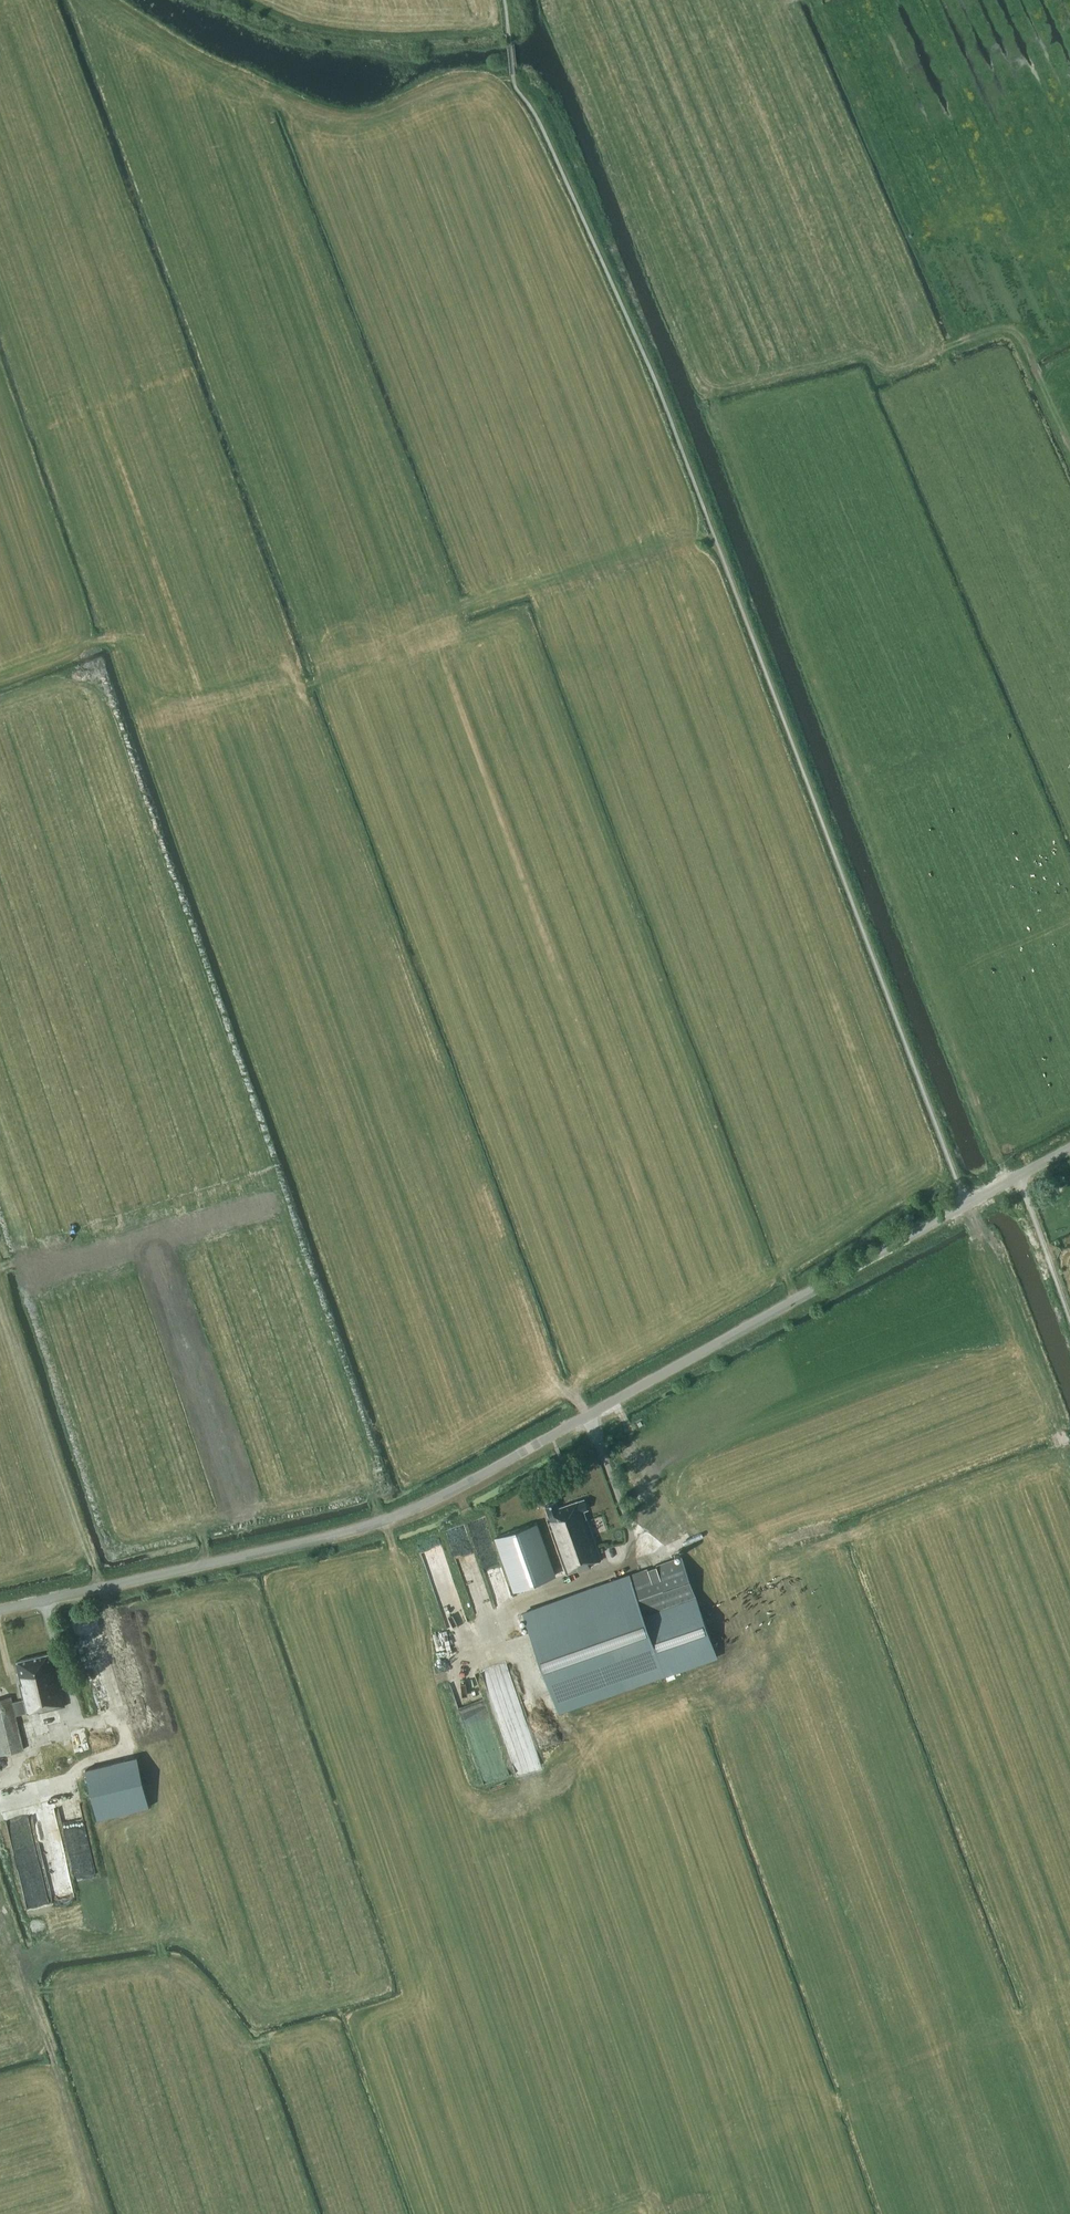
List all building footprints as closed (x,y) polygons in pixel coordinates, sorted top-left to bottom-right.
[(587,1509),(583,1498),(558,1507),(556,1501),(545,1505),(550,1518),(547,1519),(548,1520),(566,1573),(567,1573),(591,1565),(591,1563),(601,1559),(584,1510),(587,1509)] [(537,1522),(495,1537),(513,1590),(555,1575),(537,1522)] [(643,1539),(642,1543),(643,1546),(645,1549),(648,1552),(652,1552),(655,1552),(658,1549),(661,1546),(661,1543),(661,1539),(658,1536),(655,1534),(652,1533),(648,1534),(645,1536),(643,1539)] [(697,1601),(682,1559),(524,1615),(558,1712),(663,1675),(644,1620),(697,1601)] [(53,1653),(17,1661),(23,1683),(20,1684),(24,1700),(13,1703),(11,1696),(0,1699),(0,1753),(0,1755),(24,1749),(16,1715),(26,1713),(26,1714),(39,1711),(39,1713),(66,1706),(53,1653)] [(137,1757),(86,1769),(97,1819),(149,1806),(137,1757)]
